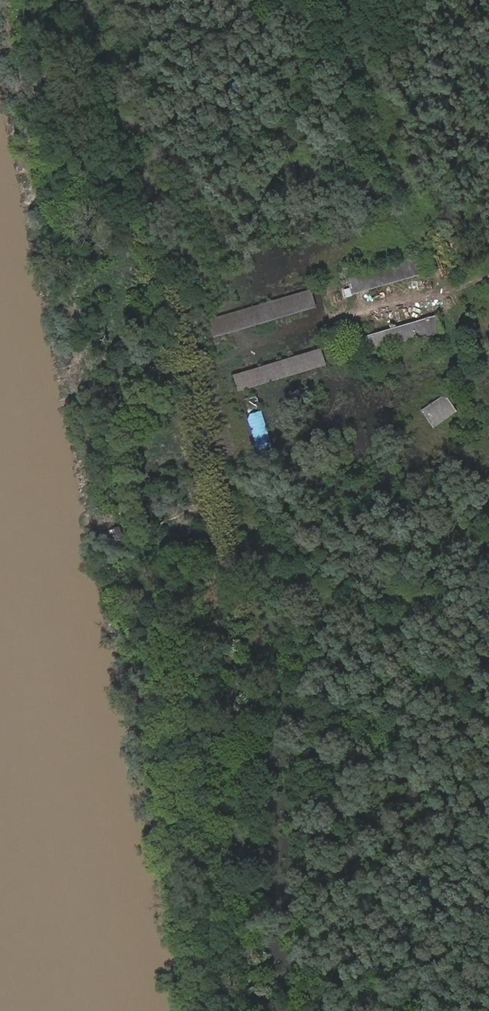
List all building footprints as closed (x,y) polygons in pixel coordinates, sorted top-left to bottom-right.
[(447,239),(454,257),(464,253),(458,235),(447,239)] [(364,271),(368,287),(426,270),(421,254),(364,271)] [(466,265),(463,258),(457,261),(460,267),(466,265)] [(368,287),(364,271),(349,276),(354,291),(368,287)] [(311,291),(209,320),(214,335),(315,306),(311,291)] [(368,334),(374,351),(445,330),(440,312),(368,334)] [(239,375),(243,389),(316,366),(311,352),(239,375)] [(424,411),(436,427),(459,409),(453,402),(459,398),(452,390),(424,411)] [(243,401),(256,449),(272,445),(259,396),(243,401)]
